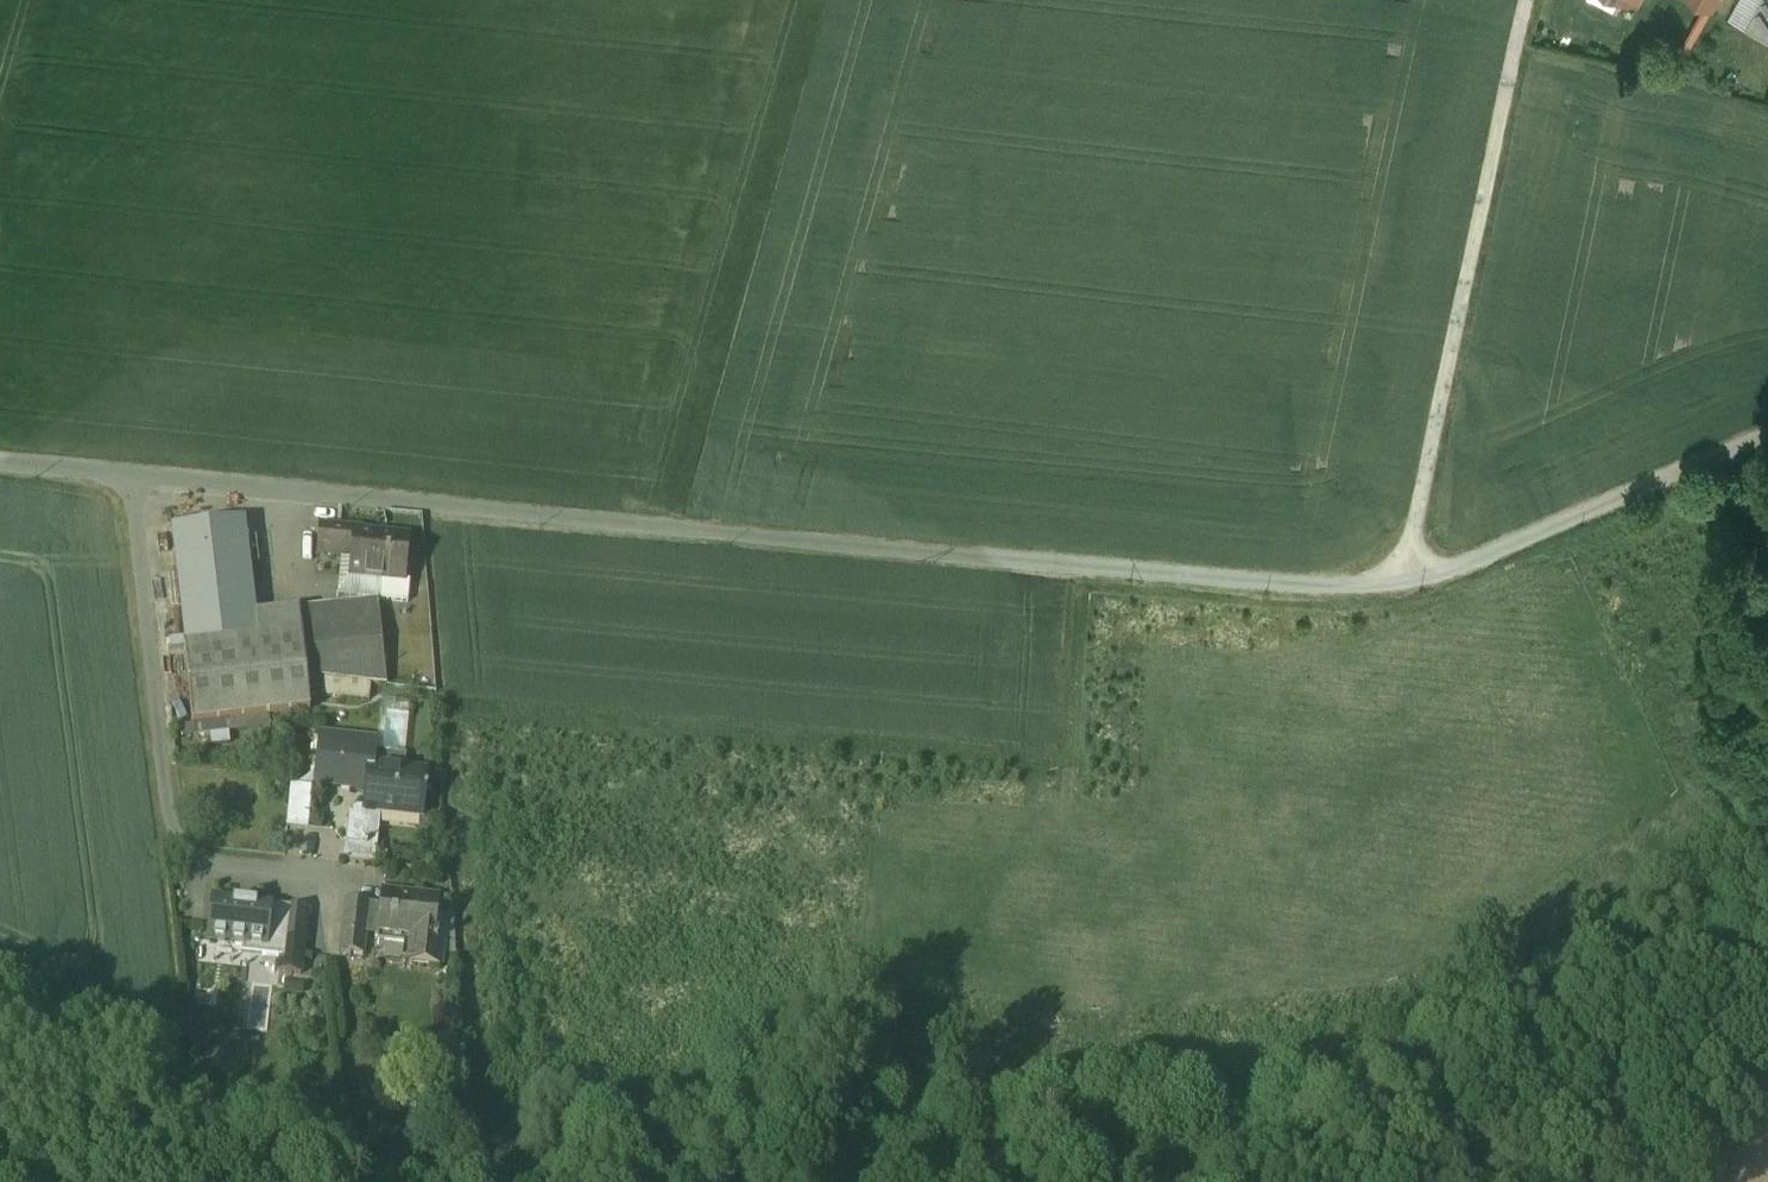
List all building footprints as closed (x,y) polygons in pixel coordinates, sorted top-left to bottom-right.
[(1711,11),(1716,0),(1691,0),(1711,11)] [(1728,19),(1747,28),(1767,40),(1767,0),(1738,0),(1728,19)] [(244,523),(172,531),(187,649),(187,651),(259,642),(256,618),(244,523)] [(409,541),(363,537),(363,533),(320,529),(319,551),(353,554),(350,579),(362,580),(405,584),(409,541)] [(405,584),(362,580),(360,600),(407,605),(409,585),(405,584)] [(377,604),(298,613),(306,680),(387,688),(377,604)] [(259,642),(187,651),(187,649),(183,650),(193,727),(210,725),(310,713),(306,680),(298,613),(256,618),(259,642)] [(210,725),(193,727),(195,739),(212,737),(210,725)] [(373,745),(322,739),(320,761),(332,762),(329,787),(359,790),(364,795),(367,796),(369,769),(371,769),(373,745)] [(371,769),(369,769),(367,796),(365,811),(365,812),(380,813),(423,818),(427,775),(371,769)] [(311,829),(312,786),(290,786),(289,828),(311,829)] [(380,813),(365,812),(365,811),(357,810),(353,813),(352,817),(351,817),(348,846),(377,849),(380,813)] [(348,846),(343,846),(341,864),(375,868),(375,867),(377,849),(348,846)] [(438,903),(382,897),(381,908),(379,927),(378,939),(412,943),(412,947),(433,949),(434,943),(438,903)] [(262,908),(213,902),(208,945),(258,950),(262,908)] [(381,908),(346,904),(344,920),(367,922),(366,926),(379,927),(381,908)] [(308,914),(286,911),(279,977),(301,979),(308,914)] [(367,922),(344,920),(340,956),(363,958),(366,926),(367,922)] [(433,949),(412,947),(409,968),(439,970),(441,948),(437,947),(437,944),(434,943),(433,949)]
